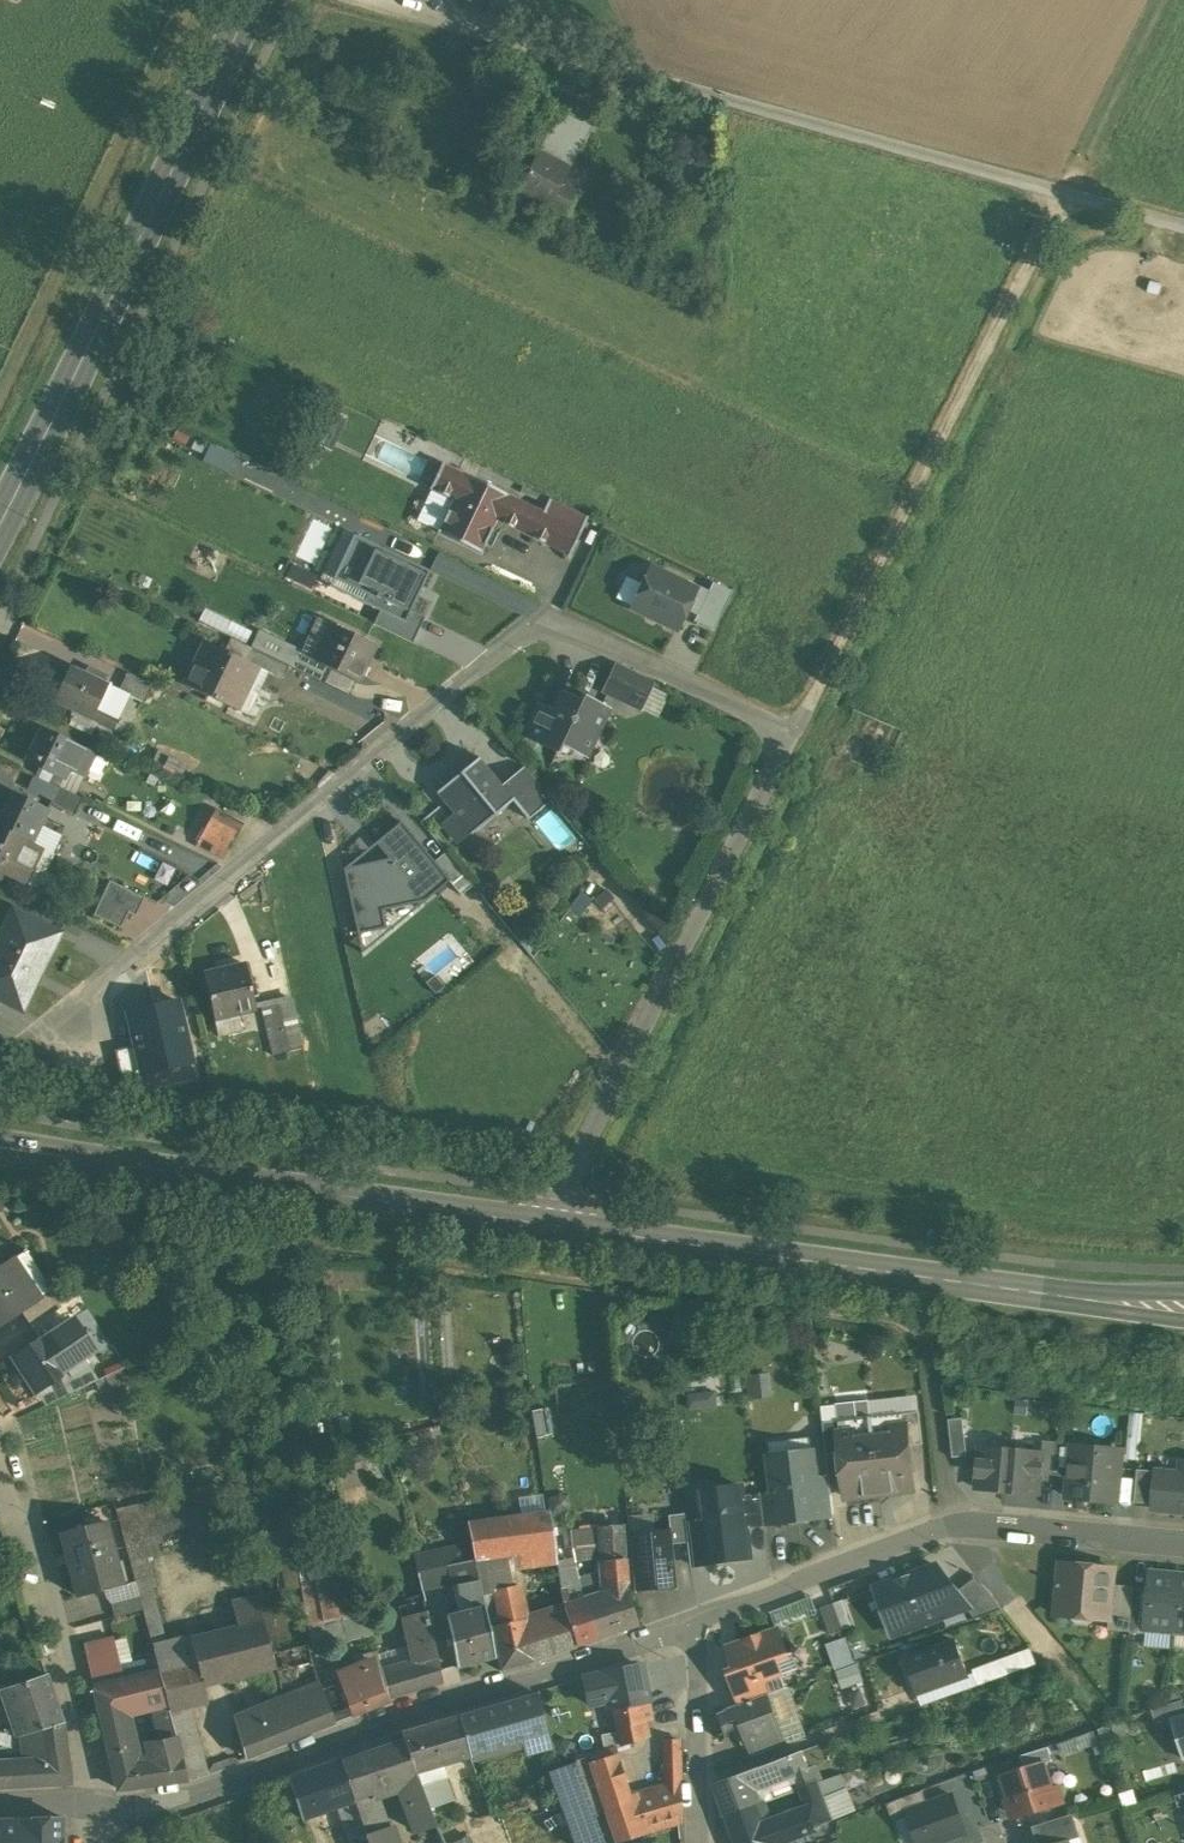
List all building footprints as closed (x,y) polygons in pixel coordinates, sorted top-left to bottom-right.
[(562,107),(537,155),(567,170),(592,122),(562,107)] [(567,170),(537,155),(517,192),(562,215),(574,192),(559,185),(567,170)] [(518,500),(442,463),(429,489),(453,500),(437,533),(481,554),(496,521),(505,526),(518,500)] [(549,499),(543,512),(518,500),(505,526),(569,556),(588,517),(549,499)] [(363,603),(380,611),(406,623),(411,611),(430,572),(353,535),(342,558),(358,565),(348,586),(366,595),(363,603)] [(694,590),(651,570),(633,607),(676,627),(685,609),(694,590)] [(712,582),(708,591),(696,585),(694,590),(685,609),(697,615),(694,621),(713,630),(732,591),(712,582)] [(424,618),(411,611),(406,623),(380,611),(374,624),(413,642),(424,618)] [(373,644),(332,625),(315,660),(315,662),(325,667),(356,681),(373,644)] [(260,635),(253,649),(288,666),(295,650),(260,635)] [(257,667),(204,642),(183,685),(236,710),(257,667)] [(315,660),(295,650),(288,666),(319,681),(325,667),(315,662),(315,660)] [(108,685),(69,666),(53,701),(91,720),(97,707),(108,685)] [(651,683),(616,666),(604,692),(638,709),(651,683)] [(150,684),(127,673),(118,691),(141,702),(150,684)] [(579,703),(562,695),(551,717),(536,710),(524,735),(558,751),(562,742),(585,752),(605,709),(581,698),(579,703)] [(131,724),(97,707),(91,720),(125,737),(131,724)] [(94,753),(42,729),(26,762),(62,779),(68,769),(84,777),(94,753)] [(94,753),(84,777),(94,782),(105,759),(94,753)] [(501,785),(478,758),(436,793),(470,835),(512,801),(513,800),(501,785)] [(551,800),(523,767),(501,785),(513,800),(512,801),(528,819),(551,800)] [(82,799),(57,787),(50,803),(74,815),(82,799)] [(0,817),(0,829),(25,841),(31,844),(41,825),(48,809),(12,792),(0,817)] [(242,825),(214,811),(196,845),(224,859),(242,825)] [(424,900),(448,880),(433,862),(400,823),(376,841),(389,859),(342,869),(358,933),(386,927),(381,909),(424,900)] [(62,836),(41,825),(31,844),(53,854),(62,836)] [(9,875),(25,841),(0,829),(0,871),(9,875)] [(31,844),(25,841),(9,875),(37,888),(53,854),(31,844)] [(472,885),(444,853),(433,862),(448,880),(460,894),(472,885)] [(147,898),(107,880),(92,911),(121,924),(126,913),(138,918),(147,898)] [(60,934),(10,911),(0,932),(0,999),(25,1010),(60,934)] [(245,964),(203,974),(214,1019),(256,1009),(245,964)] [(291,999),(261,1006),(272,1055),(303,1048),(291,999)] [(142,1073),(192,1062),(177,1001),(128,1013),(136,1047),(142,1073)] [(145,1087),(142,1073),(136,1047),(114,1051),(124,1092),(145,1087)] [(50,1289),(25,1251),(10,1261),(35,1299),(50,1289)] [(0,1267),(0,1325),(21,1312),(37,1301),(35,1299),(10,1261),(0,1267)] [(50,1289),(35,1299),(37,1301),(21,1312),(31,1328),(62,1307),(50,1289)] [(59,1326),(13,1357),(35,1391),(81,1361),(82,1360),(59,1326)] [(106,1376),(94,1357),(83,1364),(94,1381),(106,1376)] [(81,1361),(57,1377),(60,1382),(68,1394),(94,1382),(83,1364),(81,1361)] [(770,1372),(748,1373),(750,1397),(772,1395),(770,1372)] [(687,1378),(689,1407),(717,1405),(716,1377),(687,1378)] [(869,1402),(836,1406),(838,1422),(839,1422),(871,1418),(870,1405),(869,1405),(869,1402)] [(836,1406),(822,1407),(823,1423),(838,1422),(836,1406)] [(546,1408),(531,1412),(536,1438),(551,1434),(546,1408)] [(919,1412),(903,1414),(905,1423),(906,1423),(908,1446),(923,1444),(919,1412)] [(903,1414),(871,1418),(880,1494),(913,1490),(908,1446),(906,1423),(905,1423),(903,1414)] [(871,1418),(839,1422),(840,1431),(839,1431),(841,1453),(846,1498),(880,1494),(871,1418)] [(963,1418),(949,1420),(953,1458),(967,1456),(963,1418)] [(838,1422),(823,1423),(827,1455),(841,1453),(839,1431),(840,1431),(839,1422),(838,1422)] [(1057,1442),(1043,1441),(1042,1453),(1040,1474),(1055,1475),(1057,1442)] [(1122,1451),(1072,1446),(1067,1497),(1117,1501),(1122,1451)] [(1011,1451),(980,1448),(976,1488),(1007,1491),(1011,1451)] [(1042,1453),(1011,1451),(1007,1491),(1039,1494),(1040,1474),(1042,1453)] [(812,1456),(791,1459),(785,1466),(772,1468),(775,1493),(779,1523),(780,1522),(780,1521),(819,1517),(815,1479),(812,1456)] [(1157,1471),(1137,1469),(1134,1503),(1153,1505),(1157,1471)] [(1157,1471),(1153,1505),(1153,1509),(1183,1512),(1183,1474),(1157,1471)] [(829,1477),(815,1479),(819,1516),(833,1514),(829,1477)] [(742,1487),(718,1490),(713,1496),(713,1502),(700,1504),(702,1519),(704,1519),(709,1561),(751,1556),(743,1497),(742,1487)] [(206,1507),(200,1488),(187,1492),(192,1511),(206,1507)] [(775,1493),(761,1495),(764,1524),(779,1523),(775,1493)] [(182,1495),(116,1511),(131,1566),(150,1562),(141,1529),(187,1518),(182,1495)] [(761,1495),(743,1497),(747,1526),(764,1524),(761,1495)] [(547,1513),(467,1524),(474,1560),(502,1556),(553,1549),(551,1534),(547,1513)] [(683,1513),(667,1515),(669,1531),(670,1531),(671,1544),(686,1542),(684,1521),(683,1513)] [(702,1519),(684,1521),(686,1542),(689,1564),(709,1561),(704,1519),(702,1519)] [(104,1521),(62,1532),(79,1597),(121,1585),(104,1521)] [(621,1525),(600,1527),(600,1528),(603,1555),(604,1570),(625,1568),(621,1525)] [(600,1528),(569,1531),(571,1547),(572,1551),(574,1558),(603,1555),(600,1528)] [(569,1531),(551,1534),(553,1549),(554,1554),(572,1551),(571,1547),(569,1531)] [(669,1531),(628,1535),(633,1589),(675,1585),(671,1544),(670,1531),(669,1531)] [(502,1556),(474,1560),(481,1595),(494,1593),(509,1588),(502,1556)] [(474,1560),(453,1565),(456,1579),(459,1594),(472,1601),(474,1609),(484,1606),(481,1595),(474,1560)] [(1114,1568),(1061,1564),(1059,1584),(1057,1584),(1057,1587),(1059,1587),(1057,1608),(1073,1610),(1072,1619),(1077,1624),(1088,1625),(1093,1621),(1094,1618),(1109,1620),(1112,1585),(1114,1568)] [(453,1565),(418,1573),(420,1585),(426,1584),(437,1581),(438,1582),(456,1579),(453,1565)] [(937,1565),(876,1588),(885,1611),(895,1608),(903,1630),(966,1607),(968,1606),(957,1592),(937,1565)] [(625,1568),(604,1570),(606,1582),(591,1586),(596,1600),(584,1603),(595,1639),(637,1625),(625,1589),(627,1589),(625,1568)] [(1180,1575),(1150,1572),(1148,1591),(1144,1630),(1146,1630),(1174,1632),(1180,1575)] [(1180,1575),(1174,1632),(1183,1633),(1183,1575),(1180,1575)] [(976,1576),(957,1592),(968,1606),(966,1607),(975,1619),(1003,1609),(976,1576)] [(330,1577),(314,1582),(322,1620),(338,1617),(330,1577)] [(252,1580),(242,1582),(246,1600),(256,1597),(252,1580)] [(579,1584),(559,1589),(562,1604),(562,1605),(575,1645),(595,1639),(584,1603),(579,1584)] [(1134,1587),(1112,1585),(1109,1620),(1110,1620),(1109,1629),(1130,1631),(1134,1590),(1134,1587)] [(516,1586),(509,1588),(494,1593),(501,1624),(523,1620),(523,1617),(516,1586)] [(559,1588),(548,1591),(551,1608),(562,1605),(562,1604),(559,1589),(559,1588)] [(1148,1591),(1134,1590),(1130,1631),(1130,1633),(1146,1634),(1146,1630),(1144,1630),(1148,1591)] [(277,1592),(256,1597),(269,1645),(289,1639),(277,1592)] [(138,1595),(110,1603),(114,1617),(142,1610),(138,1595)] [(246,1600),(231,1604),(237,1627),(190,1639),(202,1685),(203,1685),(274,1666),(269,1645),(256,1597),(246,1600)] [(842,1600),(822,1603),(828,1631),(848,1627),(842,1600)] [(411,1661),(392,1666),(400,1694),(442,1681),(424,1602),(399,1608),(411,1661)] [(551,1608),(538,1612),(550,1653),(575,1645),(562,1605),(551,1608)] [(474,1609),(446,1617),(456,1668),(494,1657),(484,1606),(474,1609)] [(550,1653),(538,1612),(523,1617),(523,1620),(531,1659),(550,1653)] [(322,1620),(306,1622),(313,1650),(348,1641),(343,1623),(341,1616),(338,1617),(322,1620)] [(368,1617),(343,1623),(348,1641),(372,1630),(368,1617)] [(501,1624),(491,1626),(500,1671),(532,1662),(531,1659),(523,1620),(501,1624)] [(778,1630),(728,1647),(736,1670),(729,1672),(736,1690),(762,1680),(762,1681),(781,1675),(775,1659),(787,1655),(778,1630)] [(824,1643),(843,1689),(865,1680),(846,1634),(824,1643)] [(113,1637),(84,1644),(94,1687),(124,1680),(120,1665),(113,1637)] [(190,1639),(153,1648),(155,1657),(159,1672),(166,1701),(168,1707),(186,1703),(206,1697),(203,1685),(202,1685),(190,1639)] [(956,1642),(905,1660),(917,1693),(968,1675),(956,1642)] [(306,1644),(271,1652),(284,1700),(288,1699),(316,1690),(319,1689),(306,1644)] [(155,1657),(120,1665),(124,1680),(159,1672),(155,1657)] [(1004,1659),(972,1670),(978,1686),(1010,1674),(1004,1659)] [(917,1693),(905,1660),(899,1662),(911,1695),(917,1693)] [(378,1665),(357,1670),(356,1663),(336,1668),(343,1690),(347,1698),(354,1715),(389,1702),(389,1697),(378,1665)] [(640,1665),(607,1672),(616,1709),(647,1703),(640,1665)] [(392,1666),(381,1668),(389,1697),(400,1694),(392,1666)] [(124,1680),(94,1687),(101,1717),(122,1712),(151,1705),(166,1701),(159,1672),(124,1680)] [(607,1672),(585,1677),(590,1705),(607,1700),(608,1710),(616,1709),(607,1672)] [(4,1688),(3,1688),(8,1705),(19,1736),(42,1729),(63,1723),(46,1674),(4,1688)] [(762,1680),(736,1690),(741,1704),(767,1695),(762,1681),(762,1680)] [(8,1705),(3,1688),(4,1688),(3,1686),(0,1686),(0,1706),(8,1705)] [(316,1690),(288,1699),(294,1714),(262,1726),(270,1749),(331,1724),(316,1690)] [(536,1694),(459,1716),(470,1757),(547,1735),(536,1694)] [(767,1695),(715,1714),(722,1734),(737,1729),(743,1745),(748,1744),(747,1743),(779,1731),(767,1695)] [(347,1698),(326,1705),(333,1723),(354,1715),(347,1698)] [(1151,1710),(1155,1723),(1171,1719),(1183,1714),(1183,1703),(1183,1700),(1151,1710)] [(166,1701),(151,1705),(159,1742),(177,1740),(168,1707),(166,1701)] [(186,1703),(168,1707),(177,1740),(187,1779),(205,1773),(186,1703)] [(647,1703),(616,1709),(617,1719),(620,1731),(623,1745),(636,1741),(634,1734),(645,1731),(643,1722),(651,1720),(647,1703)] [(257,1711),(237,1719),(248,1758),(270,1749),(262,1726),(257,1711)] [(133,1765),(122,1712),(101,1717),(118,1789),(154,1784),(150,1763),(133,1765)] [(1171,1719),(1183,1761),(1183,1714),(1171,1719)] [(459,1716),(402,1733),(403,1739),(413,1774),(470,1757),(459,1716)] [(63,1723),(42,1729),(46,1762),(48,1762),(68,1761),(63,1725),(63,1723)] [(779,1731),(747,1743),(748,1744),(753,1757),(784,1745),(779,1731)] [(403,1739),(341,1761),(354,1799),(404,1783),(415,1779),(413,1774),(403,1739)] [(677,1740),(663,1739),(664,1766),(678,1766),(677,1740)] [(159,1742),(147,1744),(150,1763),(154,1784),(187,1779),(177,1740),(159,1742)] [(817,1746),(802,1751),(809,1769),(814,1767),(814,1768),(823,1764),(817,1746)] [(1048,1747),(1021,1756),(1025,1769),(1043,1764),(1052,1761),(1048,1747)] [(612,1749),(588,1756),(590,1763),(591,1762),(614,1755),(612,1749)] [(802,1751),(759,1767),(766,1786),(795,1775),(810,1770),(809,1769),(802,1751)] [(216,1787),(242,1778),(234,1754),(208,1763),(216,1787)] [(665,1787),(628,1798),(614,1755),(591,1762),(606,1809),(617,1840),(679,1822),(678,1783),(665,1787)] [(588,1756),(575,1761),(594,1813),(606,1809),(591,1762),(590,1763),(588,1756)] [(0,1765),(0,1788),(70,1784),(70,1783),(68,1761),(48,1762),(46,1762),(0,1765)] [(341,1761),(288,1778),(301,1818),(338,1805),(354,1799),(341,1761)] [(555,1770),(578,1842),(597,1842),(603,1840),(575,1763),(555,1770)] [(1025,1769),(1004,1776),(1016,1818),(1064,1802),(1059,1786),(1051,1789),(1043,1764),(1025,1769)] [(678,1783),(678,1766),(664,1766),(665,1787),(678,1783)] [(759,1767),(715,1784),(726,1816),(758,1805),(754,1793),(758,1787),(764,1787),(766,1786),(759,1767)] [(810,1770),(795,1775),(799,1787),(817,1780),(818,1779),(814,1768),(814,1767),(809,1769),(810,1770)] [(417,1784),(415,1779),(404,1783),(405,1785),(403,1792),(417,1833),(424,1830),(434,1826),(430,1818),(427,1809),(417,1784)] [(445,1779),(429,1783),(428,1780),(417,1784),(427,1809),(453,1800),(445,1779)] [(833,1793),(828,1779),(817,1782),(817,1783),(822,1797),(833,1793)] [(817,1780),(799,1787),(806,1806),(807,1806),(814,1826),(831,1820),(822,1797),(817,1783),(817,1782),(817,1780)] [(1174,1793),(1179,1807),(1183,1806),(1183,1790),(1174,1793)] [(922,1791),(886,1804),(891,1817),(907,1812),(927,1804),(922,1791)] [(907,1812),(919,1842),(940,1842),(966,1833),(952,1795),(927,1804),(907,1812)] [(367,1835),(354,1799),(338,1805),(351,1840),(365,1836),(367,1835)] [(726,1816),(736,1842),(776,1842),(768,1820),(763,1822),(758,1805),(726,1816)] [(768,1820),(776,1842),(781,1842),(816,1830),(814,1826),(807,1806),(806,1806),(768,1820)] [(1032,1827),(1037,1842),(1062,1842),(1067,1841),(1067,1842),(1081,1837),(1073,1814),(1032,1827)] [(0,1821),(0,1842),(61,1842),(59,1818),(0,1821)] [(390,1827),(367,1835),(365,1836),(367,1842),(395,1842),(390,1827)]
